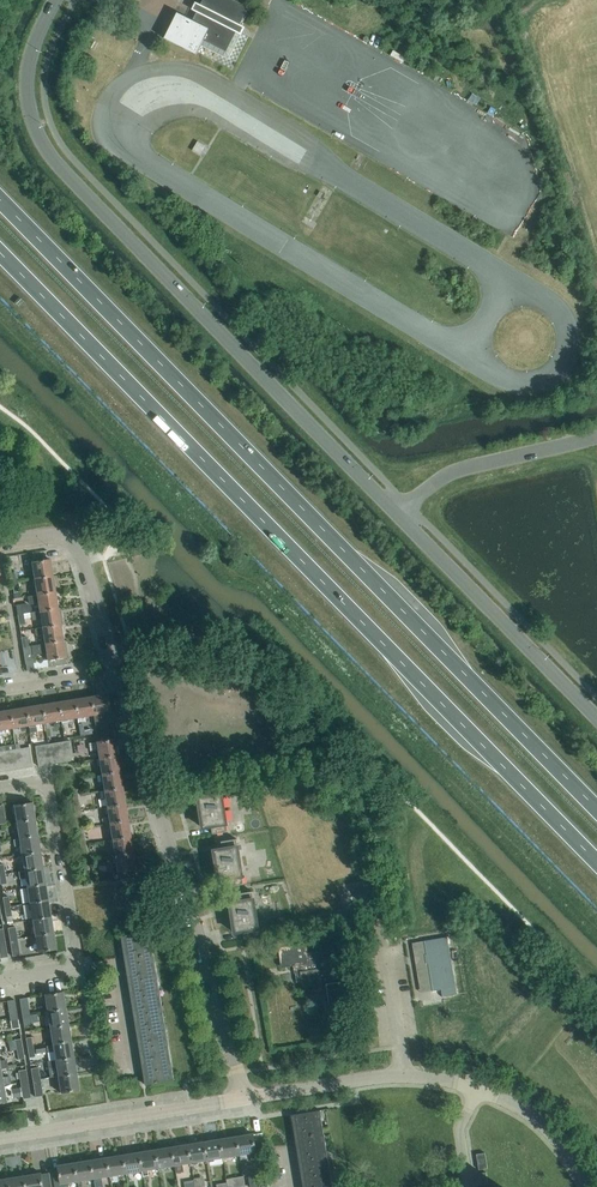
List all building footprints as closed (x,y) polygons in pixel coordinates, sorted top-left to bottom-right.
[(249,7),(234,0),(203,0),(192,21),(177,13),(164,38),(196,54),(203,40),(218,48),(226,52),(231,41),(235,34),(249,7)] [(201,155),(207,145),(198,140),(193,150),(201,155)] [(53,575),(50,559),(28,562),(29,570),(32,569),(34,578),(53,575)] [(12,582),(18,581),(17,571),(10,572),(12,582)] [(56,592),(53,575),(34,578),(37,594),(37,595),(56,592)] [(20,591),(18,581),(12,582),(13,592),(20,591)] [(58,608),(56,592),(37,595),(37,594),(27,596),(29,604),(38,603),(39,611),(58,608)] [(61,624),(58,608),(39,611),(31,612),(32,620),(41,619),(42,627),(61,624)] [(63,640),(61,624),(42,627),(34,628),(36,636),(43,634),(45,643),(63,640)] [(31,646),(29,646),(23,647),(25,664),(26,663),(33,662),(34,662),(33,655),(46,653),(47,660),(48,666),(65,664),(64,657),(66,657),(63,640),(45,643),(31,645),(31,646)] [(240,679),(247,678),(245,671),(226,674),(227,681),(234,680),(235,684),(241,683),(240,679)] [(90,696),(93,714),(95,724),(102,723),(100,713),(110,712),(107,694),(90,696)] [(93,714),(90,696),(74,699),(77,717),(93,714)] [(77,717),(74,699),(58,702),(61,720),(77,717)] [(61,720),(58,702),(42,704),(45,722),(61,720)] [(45,722),(42,704),(25,707),(28,725),(45,722)] [(28,725),(25,707),(9,710),(12,728),(28,725)] [(9,710),(0,711),(0,730),(12,728),(9,710)] [(109,730),(121,729),(119,721),(108,722),(109,730)] [(114,738),(96,741),(99,758),(117,755),(114,738)] [(71,748),(70,740),(62,742),(63,749),(71,748)] [(63,749),(62,742),(53,743),(54,750),(58,750),(63,749)] [(54,750),(53,743),(44,744),(45,752),(52,751),(54,750)] [(45,752),(44,744),(35,746),(36,753),(44,752),(45,752)] [(71,748),(63,749),(58,750),(59,756),(72,754),(71,748)] [(52,751),(45,752),(44,752),(46,764),(54,763),(52,751)] [(32,767),(30,752),(23,753),(25,768),(32,767)] [(46,764),(44,752),(36,753),(38,766),(46,764)] [(25,768),(23,753),(16,754),(18,769),(25,768)] [(16,754),(15,754),(8,755),(11,770),(18,769),(16,754)] [(73,760),(72,754),(59,756),(60,762),(73,760)] [(8,755),(1,756),(4,771),(11,770),(8,755)] [(119,771),(117,755),(99,758),(101,774),(119,771)] [(75,778),(73,769),(66,770),(67,780),(75,778)] [(122,787),(119,771),(101,774),(104,790),(122,787)] [(78,795),(75,778),(67,780),(70,796),(78,795)] [(243,788),(241,779),(226,781),(227,790),(243,788)] [(228,832),(221,786),(206,789),(207,797),(198,798),(203,828),(212,827),(213,834),(228,832)] [(125,804),(122,787),(104,790),(99,791),(100,799),(105,798),(107,807),(125,804)] [(80,811),(78,795),(70,796),(72,812),(80,811)] [(35,818),(32,802),(14,805),(16,822),(35,818)] [(127,820),(125,804),(107,807),(109,823),(127,820)] [(83,827),(80,811),(72,812),(75,829),(83,827)] [(38,835),(35,818),(16,822),(19,838),(38,835)] [(130,836),(127,820),(109,823),(112,839),(130,836)] [(85,844),(83,827),(75,829),(77,845),(85,844)] [(40,851),(38,835),(19,838),(13,839),(14,846),(20,845),(22,854),(40,851)] [(133,853),(130,836),(112,839),(115,856),(133,853)] [(244,884),(237,839),(221,841),(223,849),(214,850),(219,880),(227,879),(229,887),(244,884)] [(88,860),(85,844),(77,845),(79,861),(88,860)] [(43,867),(40,851),(22,854),(24,870),(43,867)] [(135,869),(133,853),(115,856),(117,872),(135,869)] [(90,870),(88,860),(79,861),(81,871),(90,870)] [(46,883),(43,867),(24,870),(20,871),(21,878),(25,877),(27,886),(46,883)] [(48,900),(46,883),(27,886),(29,903),(48,900)] [(260,937),(253,891),(238,894),(239,901),(230,903),(235,933),(243,932),(245,939),(260,937)] [(51,916),(48,900),(29,903),(32,919),(51,916)] [(54,932),(51,916),(32,919),(35,935),(54,932)] [(17,934),(15,926),(8,927),(9,935),(17,934)] [(145,1085),(175,1080),(150,931),(121,936),(145,1085)] [(56,949),(54,932),(35,935),(37,952),(56,949)] [(20,955),(17,934),(9,935),(12,956),(20,955)] [(457,994),(447,936),(424,940),(432,991),(441,990),(442,997),(457,994)] [(340,982),(339,976),(348,975),(345,956),(336,958),(335,949),(308,953),(306,943),(289,946),(288,941),(278,943),(282,967),(294,965),(297,983),(303,982),(304,990),(327,987),(330,1012),(353,1008),(349,980),(340,982)] [(66,1008),(63,991),(44,994),(47,1011),(66,1008)] [(27,997),(19,998),(23,1019),(30,1018),(27,997)] [(18,1020),(15,999),(7,1000),(10,1021),(18,1020)] [(69,1024),(66,1008),(47,1011),(50,1027),(69,1024)] [(32,1025),(30,1018),(23,1019),(24,1027),(32,1025)] [(19,1027),(18,1020),(10,1021),(12,1029),(19,1027)] [(71,1040),(69,1024),(50,1027),(46,1028),(47,1034),(51,1034),(52,1043),(71,1040)] [(74,1056),(71,1040),(52,1043),(51,1044),(51,1045),(46,1045),(47,1052),(54,1051),(55,1059),(74,1056)] [(77,1073),(74,1056),(55,1059),(47,1061),(48,1068),(56,1067),(58,1076),(77,1073)] [(40,1074),(38,1067),(31,1068),(32,1076),(40,1074)] [(10,1077),(9,1076),(1,1077),(0,1069),(0,1068),(0,1085),(3,1085),(11,1083),(10,1077)] [(27,1077),(26,1069),(18,1070),(20,1078),(27,1077)] [(79,1089),(77,1073),(58,1076),(60,1092),(79,1089)] [(43,1095),(40,1074),(32,1076),(35,1096),(43,1095)] [(31,1097),(27,1077),(20,1078),(23,1098),(31,1097)] [(21,1096),(20,1087),(11,1089),(13,1097),(21,1096)] [(320,1110),(291,1115),(303,1186),(333,1186),(320,1110)] [(253,1133),(237,1136),(240,1155),(241,1159),(247,1158),(247,1154),(257,1152),(256,1151),(254,1134),(253,1133)] [(262,1133),(254,1134),(256,1151),(265,1150),(262,1133)] [(240,1155),(237,1136),(221,1139),(224,1157),(240,1155)] [(224,1157),(221,1139),(205,1141),(208,1160),(224,1157)] [(208,1160),(205,1141),(188,1144),(191,1163),(208,1160)] [(191,1163),(188,1144),(172,1147),(175,1165),(176,1173),(184,1171),(183,1164),(191,1163)] [(175,1165),(172,1147),(156,1149),(159,1168),(175,1165)] [(159,1168),(156,1149),(140,1152),(143,1170),(143,1171),(143,1176),(149,1175),(148,1170),(159,1168)] [(143,1170),(140,1152),(123,1155),(127,1173),(143,1171),(143,1170)] [(485,1152),(476,1154),(479,1169),(488,1168),(485,1152)] [(127,1173),(123,1155),(107,1157),(110,1176),(127,1173)] [(107,1157),(91,1160),(94,1178),(96,1186),(101,1186),(103,1186),(101,1177),(110,1176),(107,1157)] [(94,1178),(91,1160),(75,1162),(78,1181),(94,1178)] [(75,1162),(58,1165),(59,1170),(53,1171),(56,1186),(69,1186),(69,1183),(78,1181),(75,1162)] [(50,1172),(41,1174),(41,1173),(25,1175),(26,1186),(52,1186),(50,1172)] [(486,1172),(480,1173),(481,1184),(488,1183),(486,1172)] [(25,1175),(8,1178),(10,1186),(26,1186),(25,1175)] [(251,1186),(261,1186),(262,1186),(260,1175),(249,1177),(251,1186)] [(238,1177),(233,1178),(233,1177),(226,1178),(227,1182),(228,1182),(229,1186),(237,1186),(239,1186),(238,1177)] [(8,1178),(0,1179),(0,1186),(10,1186),(8,1178)]
